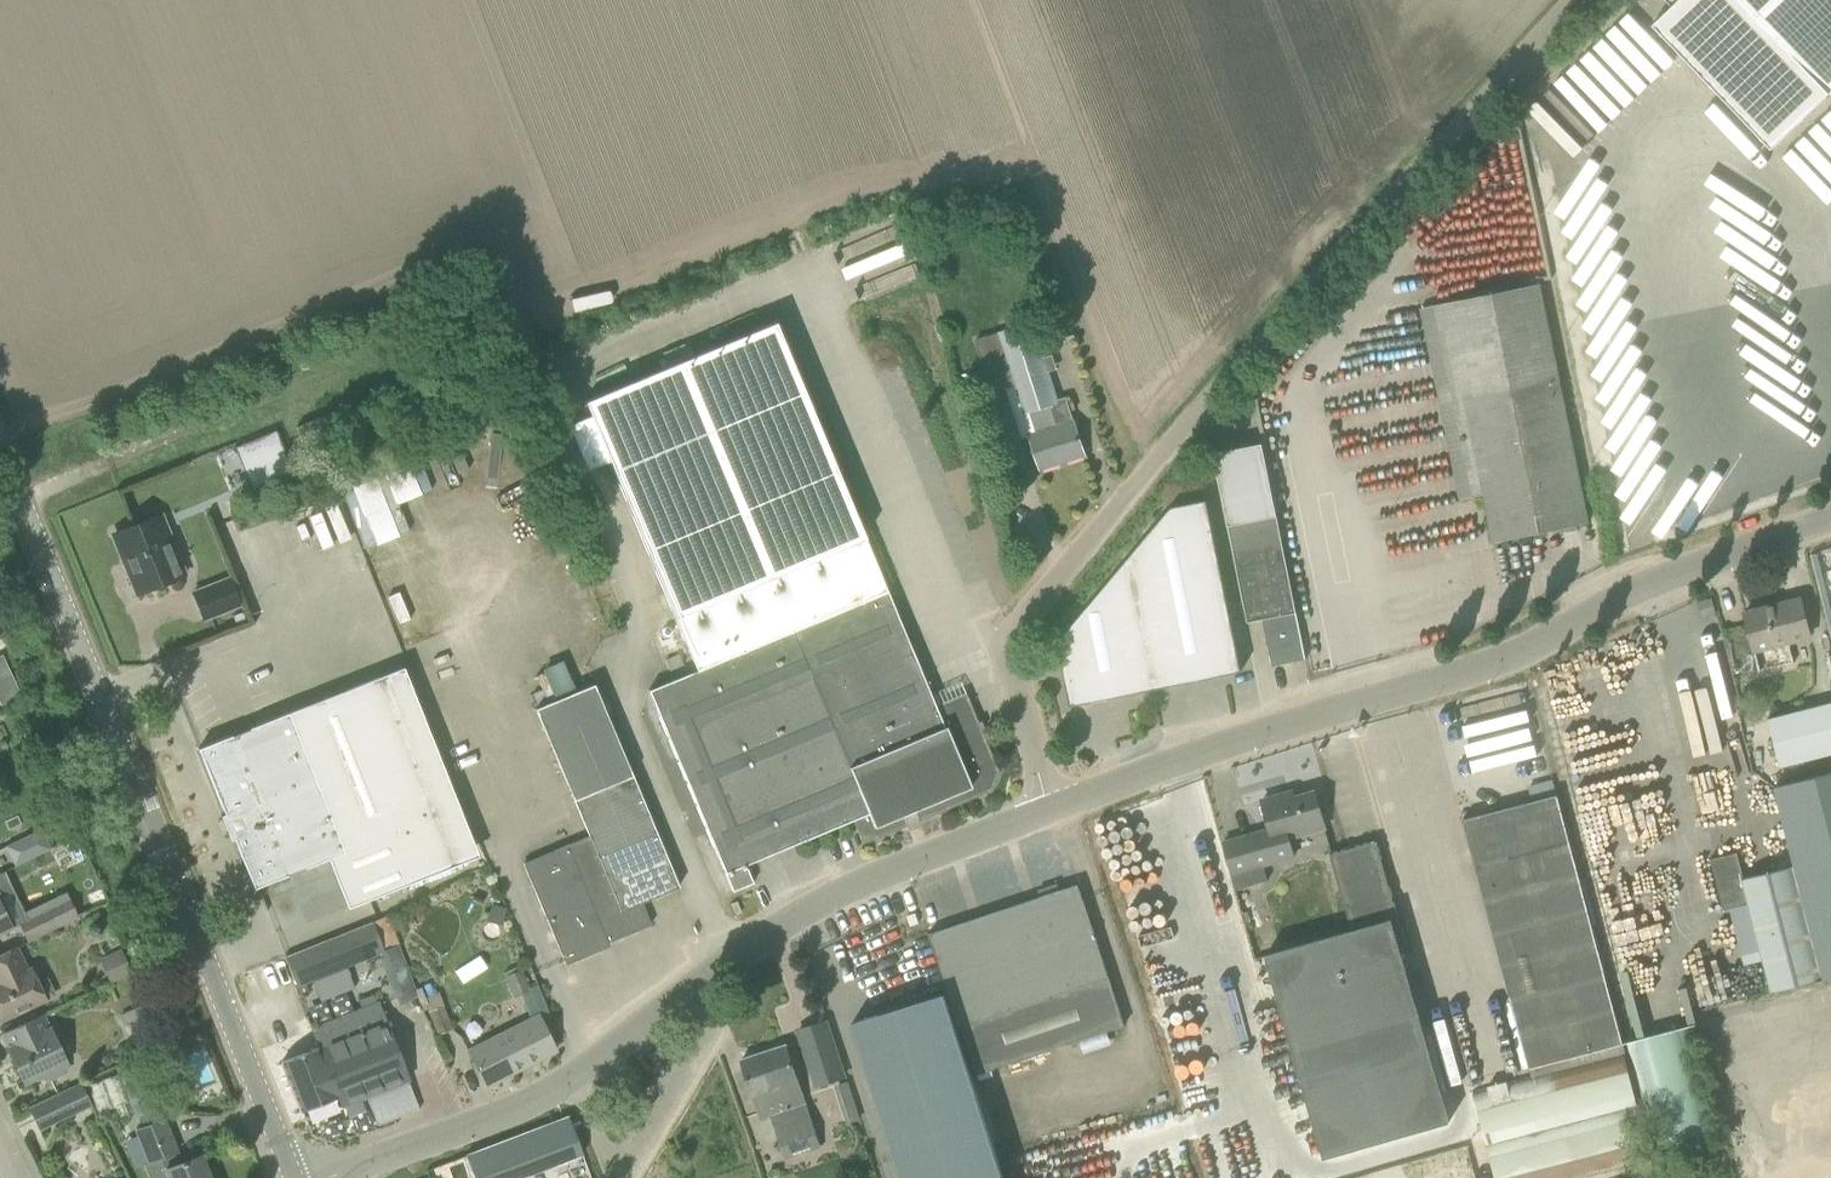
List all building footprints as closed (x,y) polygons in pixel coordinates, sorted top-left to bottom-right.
[(1673,5),(1654,24),(1773,148),(1830,93),(1830,0),(1668,0),(1673,5)] [(1541,283),(1422,307),(1461,499),(1484,494),(1494,542),(1589,522),(1541,283)] [(887,592),(886,592),(774,323),(586,402),(698,670),(650,690),(734,890),(752,882),(744,864),(853,818),(863,843),(907,825),(906,822),(918,817),(920,820),(991,790),(991,791),(992,790),(999,771),(1000,771),(1000,770),(999,771),(966,693),(934,706),(887,592)] [(977,340),(988,376),(992,392),(1016,384),(1025,414),(1034,411),(1041,434),(1033,437),(1042,468),(1084,454),(1066,399),(1058,401),(1033,323),(1000,333),(977,340)] [(1062,327),(1046,333),(1050,344),(1066,338),(1062,327)] [(294,472),(276,429),(236,445),(253,488),(294,472)] [(1263,618),(1273,665),(1306,658),(1277,516),(1263,444),(1216,453),(1230,525),(1249,620),(1263,618)] [(394,501),(420,493),(411,462),(384,470),(394,501)] [(343,489),(365,546),(401,532),(379,475),(343,489)] [(1241,671),(1222,574),(1207,500),(1172,506),(1118,572),(1059,642),(1071,705),(1241,671)] [(113,534),(128,572),(137,594),(186,574),(162,514),(113,534)] [(194,592),(204,619),(240,605),(230,578),(194,592)] [(1801,598),(1745,613),(1755,650),(1811,636),(1801,598)] [(22,692),(3,651),(0,653),(0,700),(1,702),(22,692)] [(540,666),(550,692),(571,684),(561,658),(540,666)] [(454,864),(379,677),(289,713),(199,748),(225,814),(222,815),(232,840),(235,839),(255,888),(390,835),(409,882),(454,864)] [(594,684),(590,686),(561,698),(536,709),(574,799),(590,835),(622,910),(642,901),(642,902),(679,886),(633,774),(594,684)] [(1773,717),(1785,764),(1830,752),(1830,702),(1773,717)] [(1830,977),(1830,772),(1775,787),(1795,865),(1825,979),(1830,977)] [(1295,855),(1290,837),(1325,827),(1315,791),(1283,800),(1281,794),(1263,800),(1271,829),(1223,842),(1237,889),(1269,880),(1264,864),(1295,855)] [(1622,1043),(1558,794),(1464,819),(1529,1067),(1622,1043)] [(16,865),(51,848),(42,829),(7,846),(16,865)] [(651,924),(642,902),(642,901),(622,910),(590,835),(524,862),(566,964),(601,950),(598,943),(607,939),(608,942),(651,924)] [(1392,918),(1402,954),(1407,952),(1377,841),(1331,854),(1351,931),(1392,918)] [(1750,903),(1744,878),(1738,852),(1711,859),(1724,910),(1750,903)] [(1825,979),(1795,865),(1744,878),(1750,903),(1772,992),(1825,979)] [(1079,884),(930,933),(961,1027),(964,1026),(979,1074),(1126,1025),(1079,884)] [(14,926),(0,897),(0,933),(14,926)] [(50,905),(20,920),(30,940),(60,925),(50,905)] [(1450,1121),(1402,954),(1392,918),(1351,931),(1291,949),(1267,956),(1325,1157),(1450,1121)] [(306,982),(385,950),(374,921),(288,955),(299,984),(296,985),(300,995),(310,991),(306,982)] [(38,1003),(30,988),(39,984),(32,968),(28,970),(17,946),(0,954),(0,1021),(38,1003)] [(122,949),(109,955),(120,979),(134,972),(122,949)] [(852,1022),(880,1109),(903,1177),(1005,1177),(945,992),(852,1022)] [(320,1046),(282,1061),(302,1111),(339,1096),(342,1105),(409,1079),(379,1002),(313,1028),(320,1046)] [(146,1004),(129,1011),(138,1032),(155,1024),(146,1004)] [(444,1005),(430,1011),(428,1011),(437,1035),(453,1029),(444,1005)] [(44,1014),(27,1022),(5,1032),(11,1047),(9,1048),(25,1082),(48,1072),(51,1078),(68,1070),(67,1066),(70,1065),(52,1025),(50,1027),(44,1014)] [(494,1038),(469,1051),(486,1085),(511,1072),(510,1069),(536,1055),(538,1059),(556,1049),(539,1017),(494,1039),(494,1038)] [(818,1085),(845,1076),(827,1021),(799,1030),(818,1085)] [(1719,1143),(1689,1026),(1628,1042),(1658,1159),(1719,1143)] [(820,1146),(787,1044),(742,1059),(762,1119),(773,1115),(787,1157),(820,1146)] [(1532,1076),(1474,1089),(1497,1177),(1577,1177),(1652,1158),(1624,1052),(1532,1076)] [(117,1069),(136,1116),(162,1105),(143,1059),(117,1069)] [(834,1123),(861,1115),(851,1080),(824,1089),(834,1123)] [(72,1110),(90,1101),(81,1083),(63,1091),(72,1110)] [(580,1156),(569,1117),(463,1148),(472,1177),(507,1177),(580,1156)] [(164,1119),(137,1130),(150,1162),(162,1157),(167,1169),(165,1169),(168,1177),(211,1177),(201,1154),(179,1164),(172,1148),(175,1147),(164,1119)]
